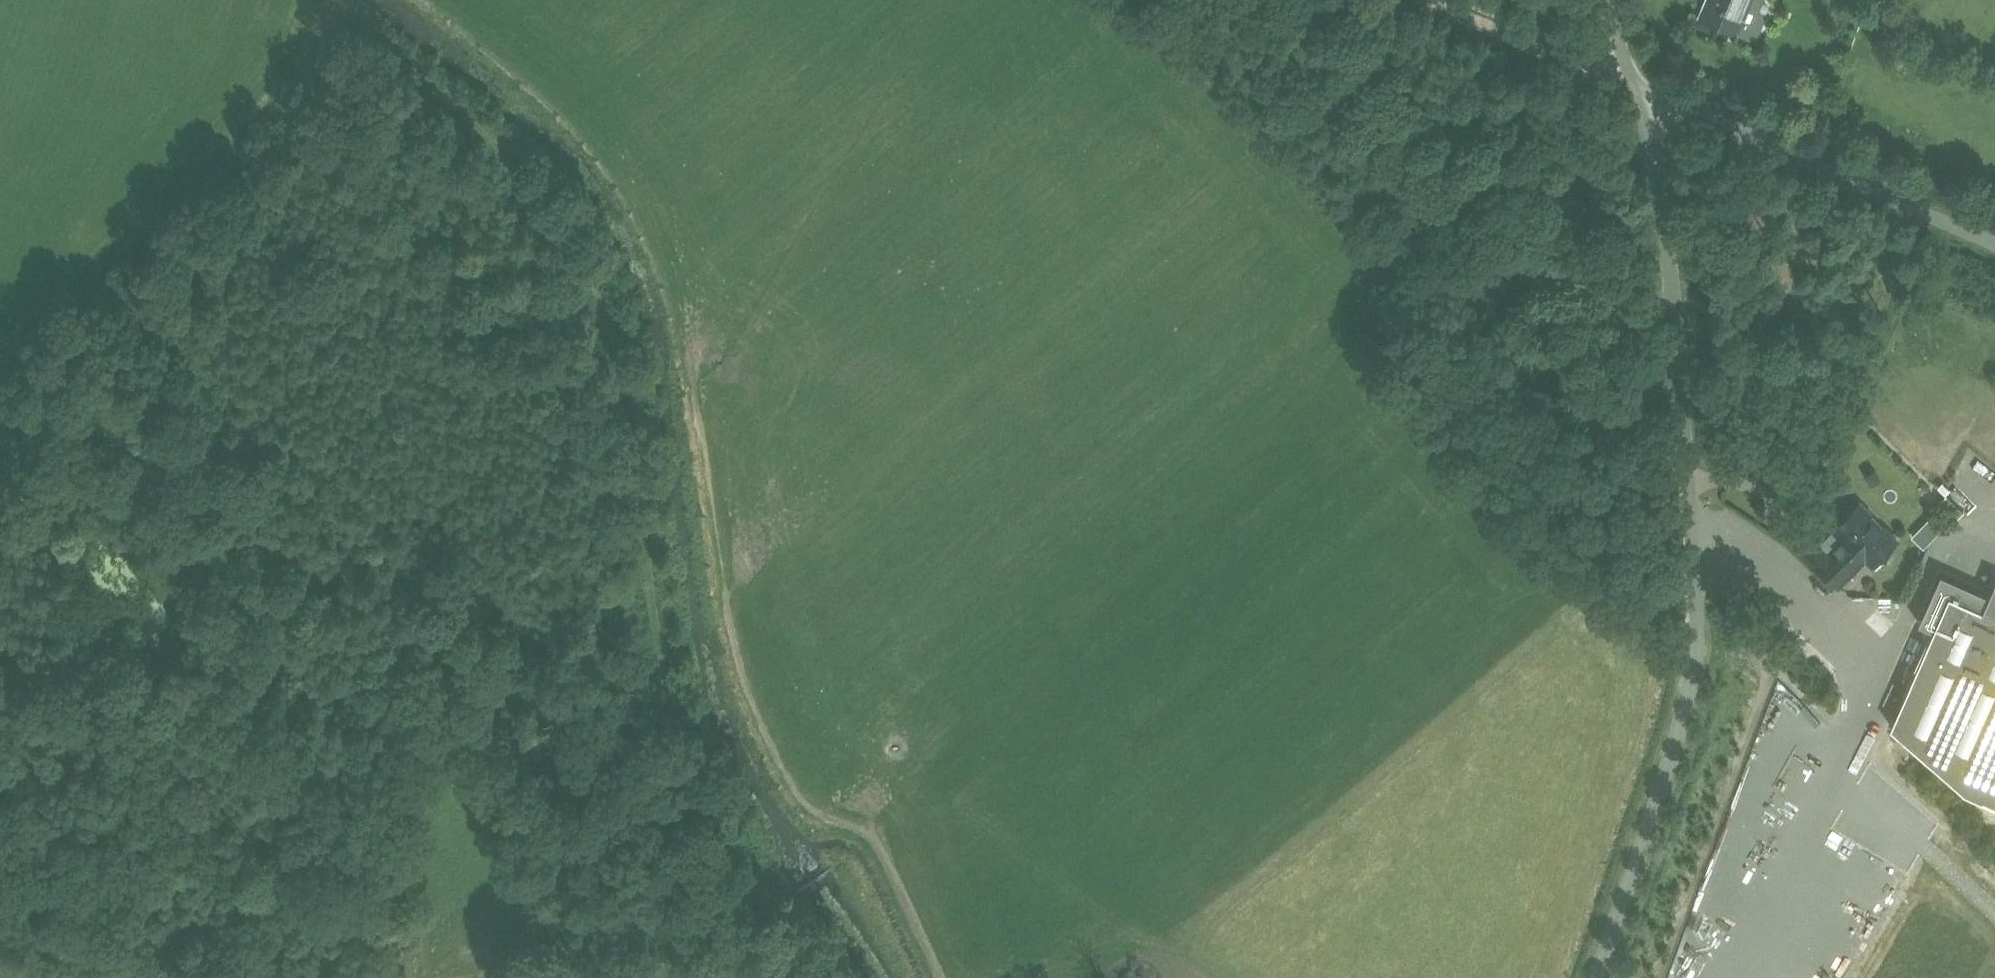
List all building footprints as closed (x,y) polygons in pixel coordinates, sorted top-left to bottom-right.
[(1737,31),(1736,34),(1749,40),(1757,37),(1764,19),(1761,11),(1748,6),(1750,0),(1706,0),(1700,14),(1737,31)] [(1746,366),(1739,366),(1739,377),(1747,377),(1746,366)] [(1942,482),(1938,486),(1945,493),(1949,489),(1942,482)] [(1947,494),(1938,501),(1955,519),(1964,511),(1947,494)] [(1871,564),(1897,538),(1884,525),(1883,527),(1870,514),(1871,512),(1860,501),(1842,519),(1847,523),(1836,534),(1840,538),(1815,563),(1837,585),(1865,557),(1871,564)] [(1932,515),(1912,535),(1923,546),(1943,525),(1932,515)] [(1987,611),(1993,595),(1940,572),(1918,622),(1932,628),(1889,725),(1963,789),(1994,803),(1994,614),(1987,611)]
